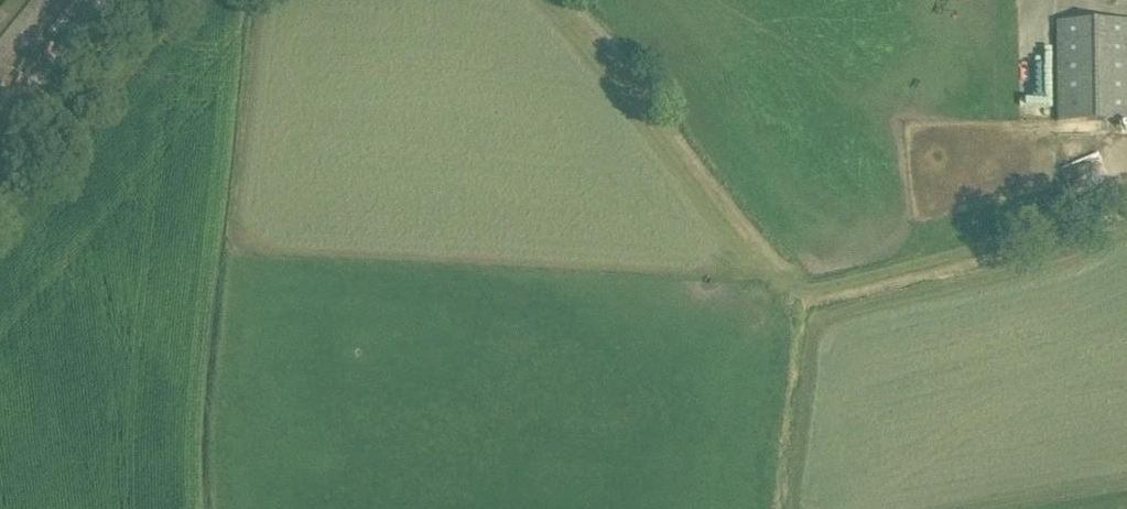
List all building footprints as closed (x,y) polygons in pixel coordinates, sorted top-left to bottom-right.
[(69,0),(12,0),(0,15),(0,85),(69,0)] [(1058,22),(1060,123),(1126,121),(1126,21),(1058,22)] [(1057,103),(1026,105),(1027,130),(1058,128),(1057,103)]
